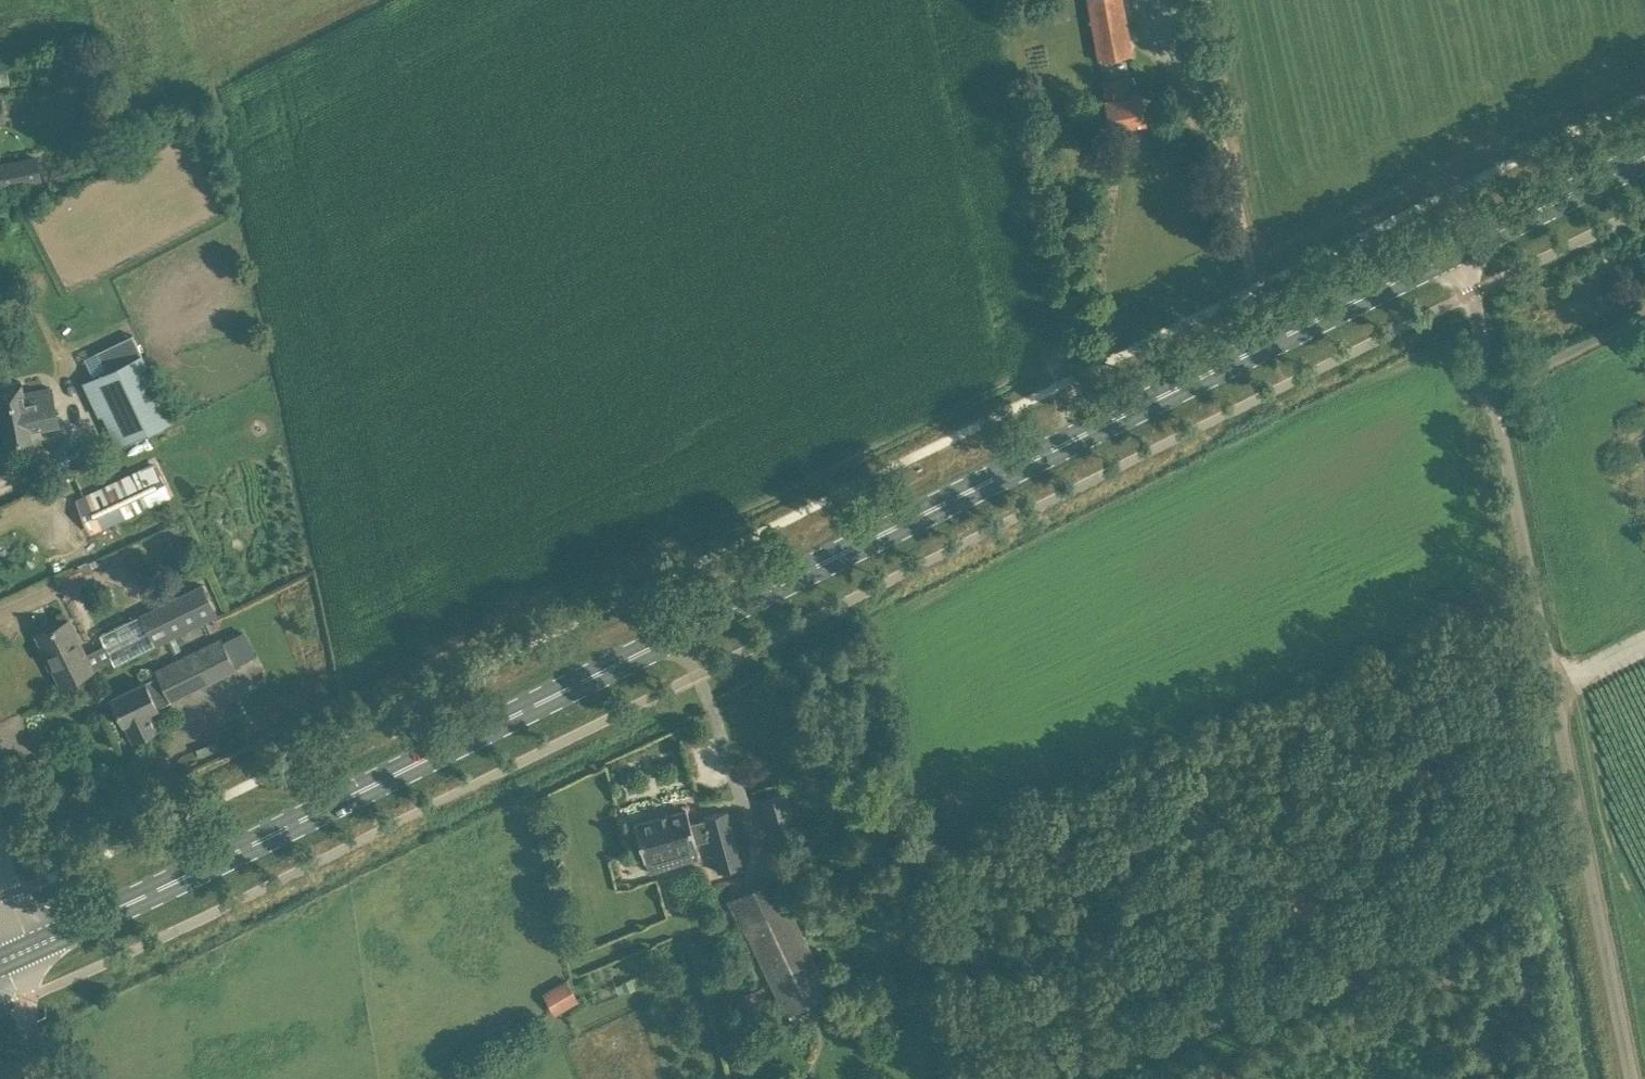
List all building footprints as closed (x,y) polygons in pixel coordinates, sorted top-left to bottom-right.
[(1096,62),(1130,55),(1119,0),(1084,0),(1096,62)] [(1104,101),(1106,108),(1110,130),(1144,123),(1138,94),(1119,98),(1116,80),(1101,83),(1105,101),(1104,101)] [(9,184),(41,178),(37,157),(0,164),(0,172),(3,186),(9,184)] [(142,355),(94,378),(125,442),(173,419),(142,355)] [(6,443),(33,438),(31,430),(59,424),(51,386),(23,392),(21,380),(0,384),(0,410),(6,443)] [(156,467),(79,503),(90,527),(167,492),(156,467)] [(184,521),(173,526),(176,533),(187,528),(184,521)] [(55,576),(59,584),(82,574),(79,565),(55,576)] [(106,643),(85,653),(68,620),(37,635),(62,686),(93,670),(92,669),(114,659),(116,664),(218,613),(203,584),(101,635),(106,643)] [(144,681),(130,688),(110,698),(123,724),(124,724),(133,741),(139,738),(141,743),(155,736),(152,732),(159,728),(150,711),(157,707),(152,696),(164,690),(170,701),(236,668),(221,637),(155,670),(157,676),(144,682),(144,681)] [(635,838),(639,840),(648,871),(700,857),(696,842),(709,838),(718,871),(742,865),(727,810),(703,816),(704,819),(690,822),(687,809),(669,814),(668,813),(655,817),(655,818),(634,823),(635,827),(633,831),(635,838)] [(830,994),(775,879),(731,899),(787,1015),(812,1003),(826,996),(830,994)] [(543,993),(555,1014),(579,1000),(567,979),(543,993)] [(826,996),(812,1003),(817,1014),(831,1007),(826,996)]
